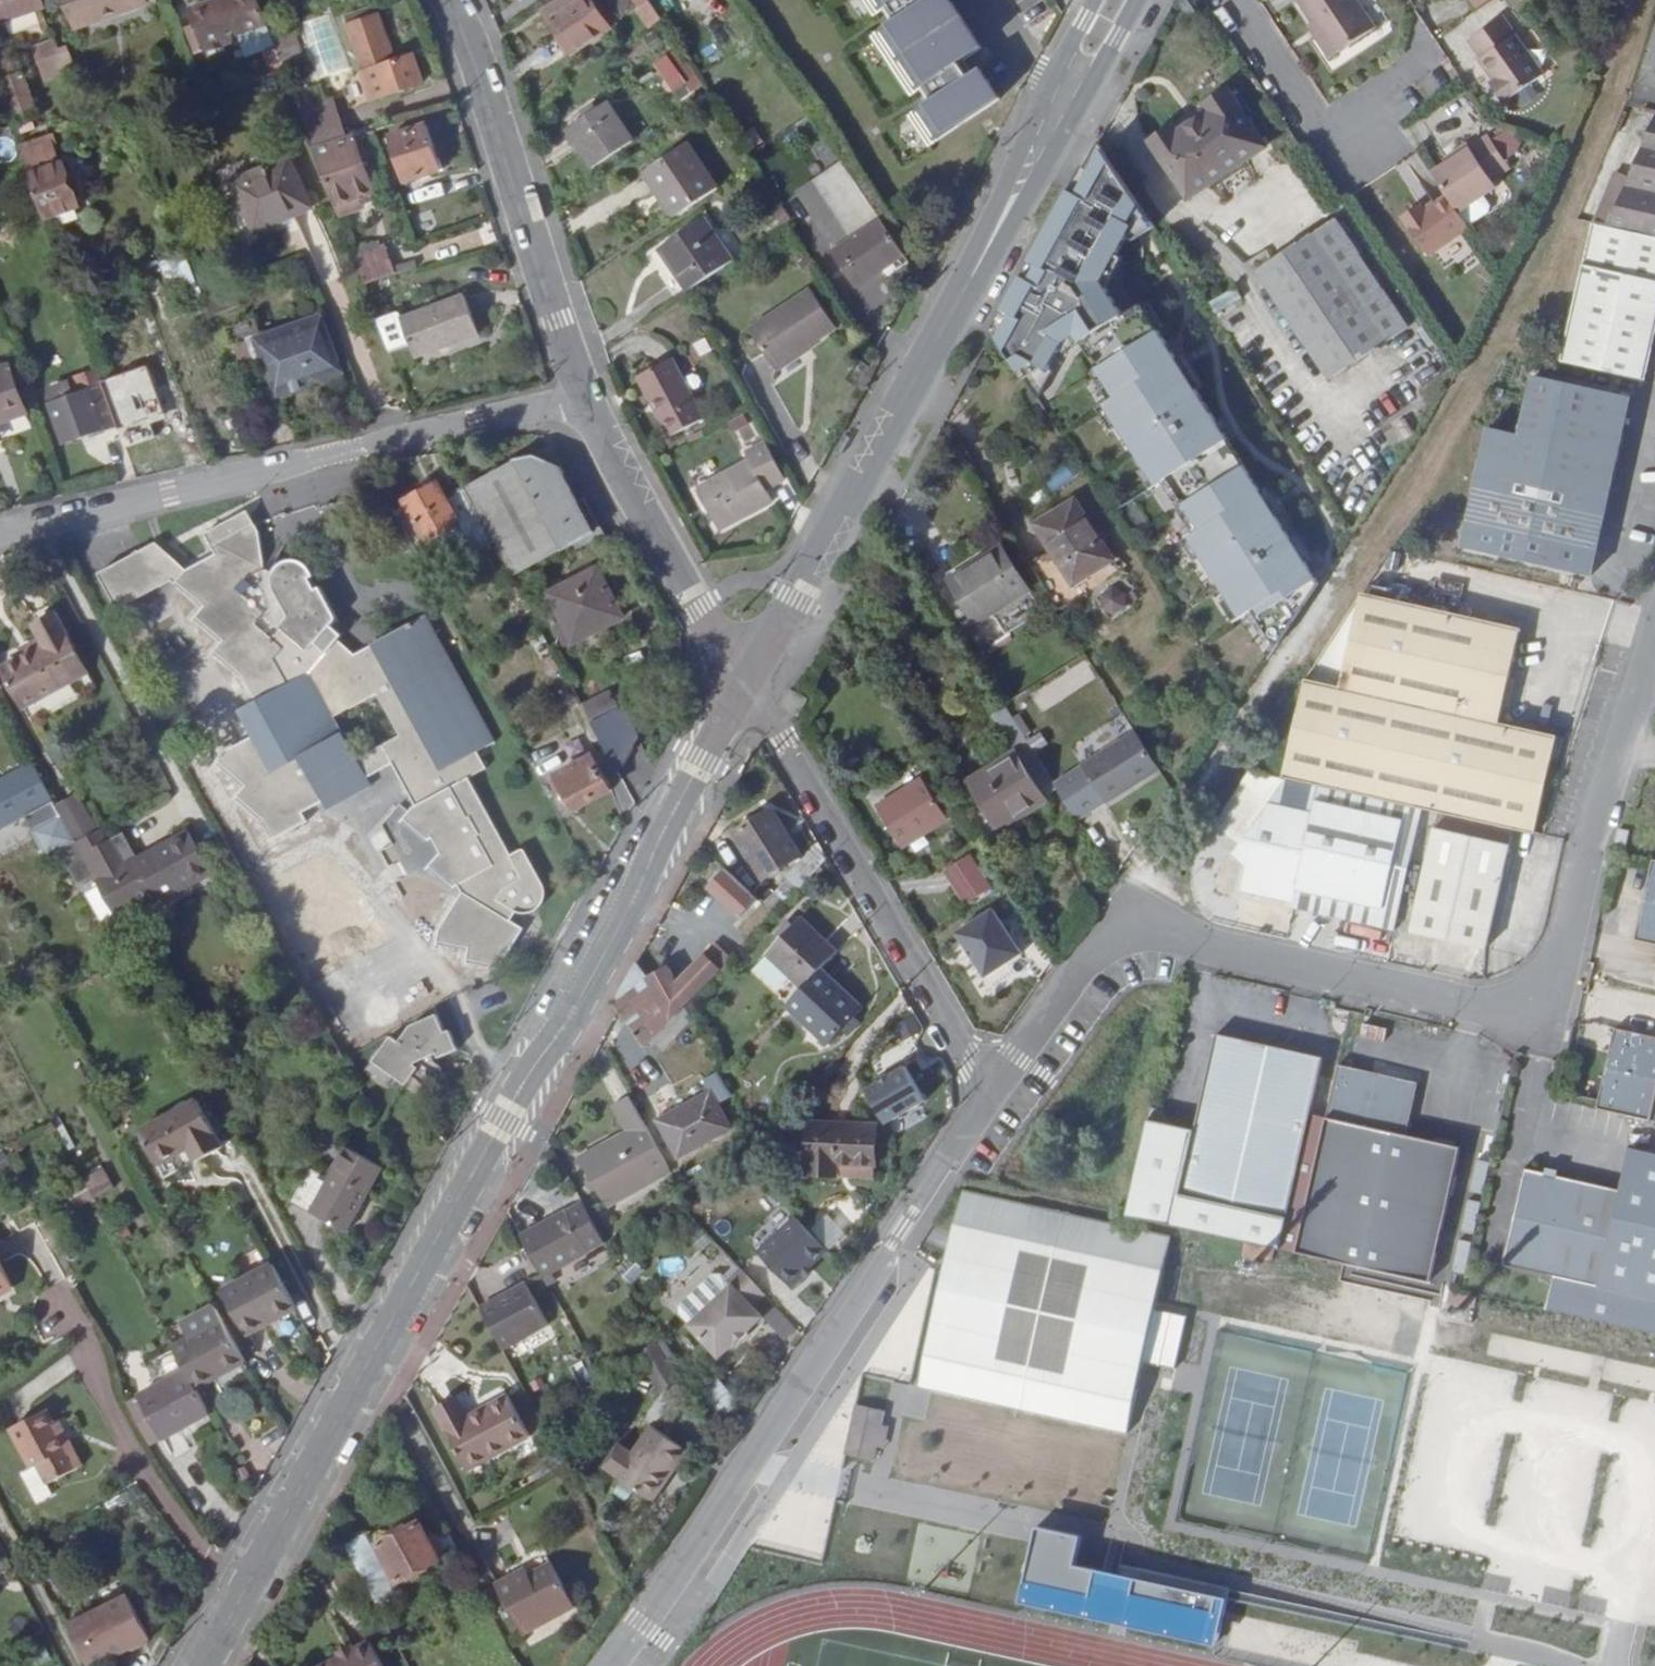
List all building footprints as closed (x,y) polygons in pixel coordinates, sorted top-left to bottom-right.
[(68,25),(137,1),(136,0),(59,0),(68,25)] [(266,34),(258,11),(254,0),(202,0),(183,7),(189,23),(191,30),(186,32),(184,32),(190,49),(239,31),(245,49),(252,47),(259,65),(273,59),(264,35),(266,34)] [(594,0),(577,0),(553,15),(574,47),(609,24),(594,0)] [(877,14),(881,12),(886,8),(895,22),(887,28),(876,35),(914,94),(924,88),(933,102),(923,108),(911,116),(931,146),(1000,98),(981,70),(977,73),(968,59),(983,49),(952,0),(867,0),(877,14)] [(1357,0),(1299,0),(1313,21),(1319,31),(1314,34),(1328,56),(1374,26),(1357,0)] [(1529,59),(1488,1),(1457,21),(1468,38),(1464,41),(1479,63),(1475,66),(1488,86),(1529,59)] [(277,38),(266,8),(258,11),(266,34),(269,41),(277,38)] [(386,59),(369,12),(339,22),(363,94),(409,79),(400,54),(386,59)] [(1308,24),(1314,34),(1319,31),(1313,21),(1308,24)] [(51,42),(46,28),(23,36),(28,51),(51,42)] [(697,72),(679,47),(660,59),(677,85),(697,72)] [(0,72),(0,90),(9,116),(29,108),(14,67),(0,72)] [(197,95),(208,92),(204,79),(193,83),(197,95)] [(1259,150),(1223,94),(1210,102),(1213,109),(1181,129),(1177,123),(1126,156),(1159,208),(1188,189),(1191,194),(1259,150)] [(300,126),(331,115),(325,100),(295,112),(300,126)] [(570,125),(595,163),(633,138),(609,100),(570,125)] [(1650,108),(1645,126),(1654,129),(1654,109),(1650,108)] [(337,132),(331,115),(300,126),(307,144),(337,132)] [(435,171),(419,126),(382,139),(397,184),(435,171)] [(341,141),(337,132),(307,144),(309,152),(341,141)] [(341,141),(309,152),(333,216),(361,206),(367,193),(375,191),(363,158),(369,156),(361,134),(341,141)] [(1156,225),(1099,138),(1067,197),(1035,257),(1008,308),(994,333),(1021,372),(1035,363),(1058,377),(1071,348),(1084,342),(1117,400),(1108,406),(1157,486),(1170,478),(1187,504),(1181,508),(1197,532),(1191,538),(1243,619),(1255,610),(1272,640),(1280,644),(1321,581),(1141,305),(1121,314),(1100,283),(1128,231),(1135,237),(1156,225)] [(1447,197),(1453,207),(1492,181),(1488,175),(1505,163),(1489,139),(1472,150),(1469,146),(1454,156),(1456,160),(1448,166),(1432,176),(1447,197)] [(1654,236),(1654,142),(1648,141),(1612,226),(1654,236)] [(647,170),(675,214),(719,185),(691,142),(647,170)] [(1456,160),(1454,156),(1445,161),(1448,166),(1456,160)] [(283,157),(245,175),(248,183),(233,190),(239,204),(231,208),(238,237),(239,240),(242,242),(246,244),(251,245),(293,227),(288,216),(306,207),(283,157)] [(39,215),(42,214),(72,203),(55,159),(23,170),(36,207),(39,215)] [(843,253),(886,226),(868,199),(848,168),(805,196),(843,253)] [(230,182),(233,190),(248,183),(245,175),(230,182)] [(367,193),(361,206),(372,202),(375,191),(367,193)] [(1426,254),(1467,228),(1453,207),(1447,197),(1424,213),(1421,208),(1404,219),(1426,254)] [(686,289),(731,259),(702,215),(659,244),(686,289)] [(1256,270),(1327,378),(1405,328),(1335,221),(1256,270)] [(1574,320),(1654,340),(1654,236),(1612,226),(1598,222),(1574,320)] [(886,226),(843,253),(841,255),(863,289),(908,260),(886,226)] [(377,251),(350,261),(360,288),(361,288),(384,280),(388,279),(377,251)] [(384,280),(361,288),(369,308),(395,299),(388,279),(384,280)] [(746,322),(771,369),(836,334),(811,287),(746,322)] [(410,371),(475,349),(461,310),(396,334),(410,371)] [(1574,320),(1564,360),(1651,379),(1654,360),(1654,340),(1574,320)] [(340,370),(325,329),(289,342),(287,336),(271,342),(273,348),(261,352),(251,356),(247,343),(247,342),(232,348),(243,380),(244,380),(262,374),(266,373),(276,399),(329,381),(327,375),(340,370)] [(257,340),(247,343),(251,356),(261,352),(257,340)] [(666,354),(632,374),(665,434),(699,415),(666,354)] [(785,391),(779,382),(763,395),(783,424),(800,412),(802,415),(833,390),(817,367),(785,391)] [(18,414),(3,369),(0,370),(0,421),(18,414)] [(271,400),(262,374),(244,380),(253,407),(271,400)] [(1634,396),(1535,376),(1523,433),(1491,427),(1466,545),(1597,572),(1634,396)] [(168,389),(113,407),(122,433),(177,413),(168,389)] [(118,429),(105,391),(54,409),(67,446),(118,429)] [(29,428),(26,416),(0,424),(0,426),(3,436),(29,428)] [(785,474),(764,436),(743,449),(747,456),(694,486),(717,526),(769,497),(763,486),(785,474)] [(511,464),(463,488),(494,546),(511,576),(596,531),(561,466),(535,456),(511,464)] [(408,508),(397,514),(422,561),(426,559),(418,543),(425,540),(427,543),(445,535),(453,550),(469,541),(477,556),(494,546),(463,488),(446,497),(439,485),(405,502),(408,508)] [(1036,526),(1072,585),(1110,560),(1074,501),(1036,526)] [(454,886),(459,886),(460,890),(459,893),(439,928),(438,943),(468,948),(468,960),(499,966),(522,931),(509,921),(514,914),(519,916),(523,918),(528,918),(534,919),(536,919),(538,918),(539,918),(541,918),(543,917),(544,916),(545,915),(547,913),(547,912),(549,911),(549,909),(550,908),(551,906),(551,904),(551,903),(551,901),(551,899),(550,898),(547,887),(524,844),(510,851),(468,776),(484,768),(475,751),(493,740),(425,614),(369,643),(370,646),(352,654),(334,638),(340,630),(326,617),(332,609),(303,555),(301,553),(299,552),(297,551),(295,550),(293,549),(290,548),(288,548),(285,548),(283,548),(281,549),(279,550),(277,551),(276,553),(275,554),(273,556),(272,558),(271,560),(271,562),(271,564),(269,562),(259,562),(243,519),(208,537),(214,548),(186,562),(156,536),(98,568),(118,602),(170,574),(175,578),(178,576),(206,601),(198,612),(223,634),(215,645),(243,671),(257,696),(237,706),(252,734),(228,746),(216,761),(243,784),(236,794),(263,818),(273,835),(305,819),(301,810),(321,799),(325,808),(370,785),(365,776),(392,762),(415,806),(407,816),(427,838),(432,838),(440,852),(430,862),(454,886)] [(1000,549),(949,582),(974,622),(990,613),(1002,633),(1037,610),(1000,549)] [(592,572),(545,597),(571,646),(618,619),(592,572)] [(1375,575),(1371,590),(1392,594),(1396,580),(1375,575)] [(1115,584),(1094,598),(1108,618),(1129,604),(1115,584)] [(1253,768),(1292,777),(1427,807),(1442,811),(1517,827),(1539,832),(1561,735),(1499,720),(1520,630),(1360,593),(1269,732),(1247,761),(1253,768)] [(16,708),(80,672),(46,612),(26,623),(34,638),(37,644),(16,656),(0,664),(0,677),(16,708)] [(13,650),(16,656),(37,644),(34,638),(13,650)] [(617,685),(577,698),(583,717),(623,704),(617,685)] [(992,716),(1000,730),(1013,721),(1005,708),(992,716)] [(622,713),(595,728),(621,776),(639,744),(622,713)] [(1041,799),(1040,796),(1036,790),(1051,781),(1013,721),(1000,730),(1014,753),(969,783),(996,828),(1041,799)] [(1136,739),(1079,775),(1101,809),(1158,774),(1136,739)] [(593,758),(557,776),(576,810),(611,792),(593,758)] [(1398,931),(1427,807),(1292,777),(1235,849),(1247,872),(1245,888),(1298,901),(1297,906),(1398,931)] [(876,807),(899,847),(944,820),(921,780),(876,807)] [(1036,790),(1040,796),(1055,787),(1051,781),(1036,790)] [(56,805),(62,817),(76,842),(99,830),(78,792),(56,805)] [(1442,811),(1412,932),(1489,948),(1517,827),(1442,811)] [(798,859),(771,813),(733,836),(761,882),(798,859)] [(76,842),(62,817),(37,832),(50,856),(67,847),(77,865),(72,867),(84,889),(97,882),(76,842)] [(1635,830),(1625,827),(1618,850),(1629,852),(1635,830)] [(97,882),(118,920),(160,897),(163,903),(214,875),(191,832),(128,865),(113,838),(107,841),(102,829),(99,830),(76,842),(97,882)] [(943,871),(962,903),(986,889),(966,856),(943,871)] [(1640,939),(1654,943),(1654,873),(1640,939)] [(753,894),(734,914),(758,937),(777,918),(753,894)] [(951,932),(981,978),(1021,952),(991,906),(951,932)] [(657,972),(646,954),(640,965),(676,1023),(684,1014),(758,937),(734,914),(732,911),(705,937),(711,946),(684,973),(675,960),(657,972)] [(770,955),(803,991),(817,978),(834,961),(800,925),(770,955)] [(615,1010),(620,1018),(645,1055),(653,1047),(676,1023),(640,965),(615,1010)] [(856,1019),(817,978),(803,991),(786,1009),(825,1048),(856,1019)] [(901,1044),(923,1032),(913,1013),(890,1025),(901,1044)] [(676,1023),(653,1047),(663,1059),(693,1030),(684,1014),(676,1023)] [(1349,1017),(1344,1061),(1372,1064),(1376,1020),(1349,1017)] [(443,1040),(434,1024),(409,1038),(397,1059),(389,1055),(374,1084),(410,1103),(419,1085),(411,1080),(415,1072),(439,1058),(443,1064),(459,1055),(449,1038),(443,1040)] [(1619,1028),(1601,1105),(1654,1118),(1654,1035),(1619,1028)] [(1152,1119),(1131,1216),(1252,1243),(1249,1255),(1278,1261),(1281,1249),(1299,1254),(1331,1115),(1315,1112),(1327,1056),(1221,1033),(1200,1129),(1152,1119)] [(858,1088),(880,1126),(924,1100),(902,1063),(858,1088)] [(1299,1254),(1435,1284),(1465,1148),(1411,1134),(1422,1083),(1342,1065),(1331,1115),(1299,1254)] [(726,1124),(708,1089),(654,1117),(672,1153),(726,1124)] [(655,1183),(669,1176),(631,1103),(615,1111),(622,1128),(572,1154),(598,1202),(651,1175),(655,1183)] [(199,1104),(143,1133),(168,1180),(205,1161),(213,1176),(232,1166),(199,1104)] [(877,1125),(812,1122),(809,1171),(837,1172),(838,1159),(875,1161),(877,1125)] [(1635,1142),(1624,1191),(1529,1169),(1506,1268),(1557,1279),(1550,1310),(1654,1334),(1654,1147),(1635,1142)] [(386,1170),(350,1150),(333,1183),(313,1173),(296,1204),(351,1233),(386,1170)] [(105,1169),(65,1183),(74,1206),(113,1192),(105,1169)] [(961,1192),(917,1387),(1014,1408),(1111,1430),(1126,1433),(1170,1238),(961,1192)] [(545,1284),(606,1247),(584,1207),(567,1218),(565,1216),(521,1242),(545,1284)] [(791,1289),(828,1251),(789,1214),(752,1253),(791,1289)] [(10,1282),(0,1263),(0,1287),(10,1282)] [(717,1357),(732,1344),(746,1331),(760,1318),(751,1307),(764,1295),(738,1267),(725,1279),(730,1285),(691,1320),(687,1323),(717,1357)] [(691,1320),(730,1285),(725,1279),(717,1271),(709,1270),(679,1298),(679,1305),(691,1320)] [(299,1316),(275,1273),(224,1301),(249,1344),(299,1316)] [(481,1315),(504,1355),(548,1331),(525,1290),(481,1315)] [(1453,1303),(1480,1309),(1483,1299),(1455,1293),(1453,1303)] [(187,1374),(196,1393),(248,1365),(217,1308),(184,1327),(192,1343),(175,1352),(187,1374)] [(746,1331),(732,1344),(737,1348),(750,1336),(746,1331)] [(656,1337),(644,1355),(663,1389),(680,1381),(656,1337)] [(187,1374),(139,1400),(164,1446),(211,1419),(196,1393),(187,1374)] [(707,1383),(702,1407),(729,1413),(734,1390),(707,1383)] [(461,1414),(449,1394),(427,1406),(462,1467),(526,1433),(503,1391),(461,1414)] [(860,1413),(887,1419),(890,1401),(864,1395),(860,1413)] [(65,1436),(55,1418),(45,1401),(7,1423),(30,1463),(35,1460),(45,1477),(82,1458),(69,1434),(65,1436)] [(887,1419),(860,1413),(853,1443),(881,1450),(883,1437),(891,1439),(894,1421),(887,1419)] [(59,1416),(55,1418),(65,1436),(69,1434),(59,1416)] [(676,1468),(682,1471),(692,1454),(654,1429),(635,1459),(621,1450),(606,1472),(654,1503),(676,1468)] [(599,1467),(606,1472),(621,1450),(614,1446),(599,1467)] [(30,1463),(20,1469),(35,1496),(50,1488),(45,1477),(35,1460),(30,1463)] [(659,1506),(682,1471),(676,1468),(654,1503),(659,1506)] [(850,1532),(854,1519),(820,1509),(806,1556),(854,1570),(864,1536),(850,1532)] [(436,1510),(377,1541),(394,1575),(454,1544),(436,1510)] [(1079,1536),(1033,1526),(1016,1604),(1215,1647),(1225,1599),(1072,1566),(1079,1536)] [(371,1529),(345,1543),(373,1597),(398,1583),(394,1575),(377,1541),(371,1529)] [(570,1599),(554,1568),(531,1579),(525,1572),(497,1587),(518,1626),(570,1599)] [(126,1588),(73,1614),(91,1648),(143,1622),(126,1588)] [(346,1658),(333,1664),(329,1665),(381,1665),(370,1645),(346,1658)] [(330,1658),(333,1664),(346,1658),(343,1652),(330,1658)]
